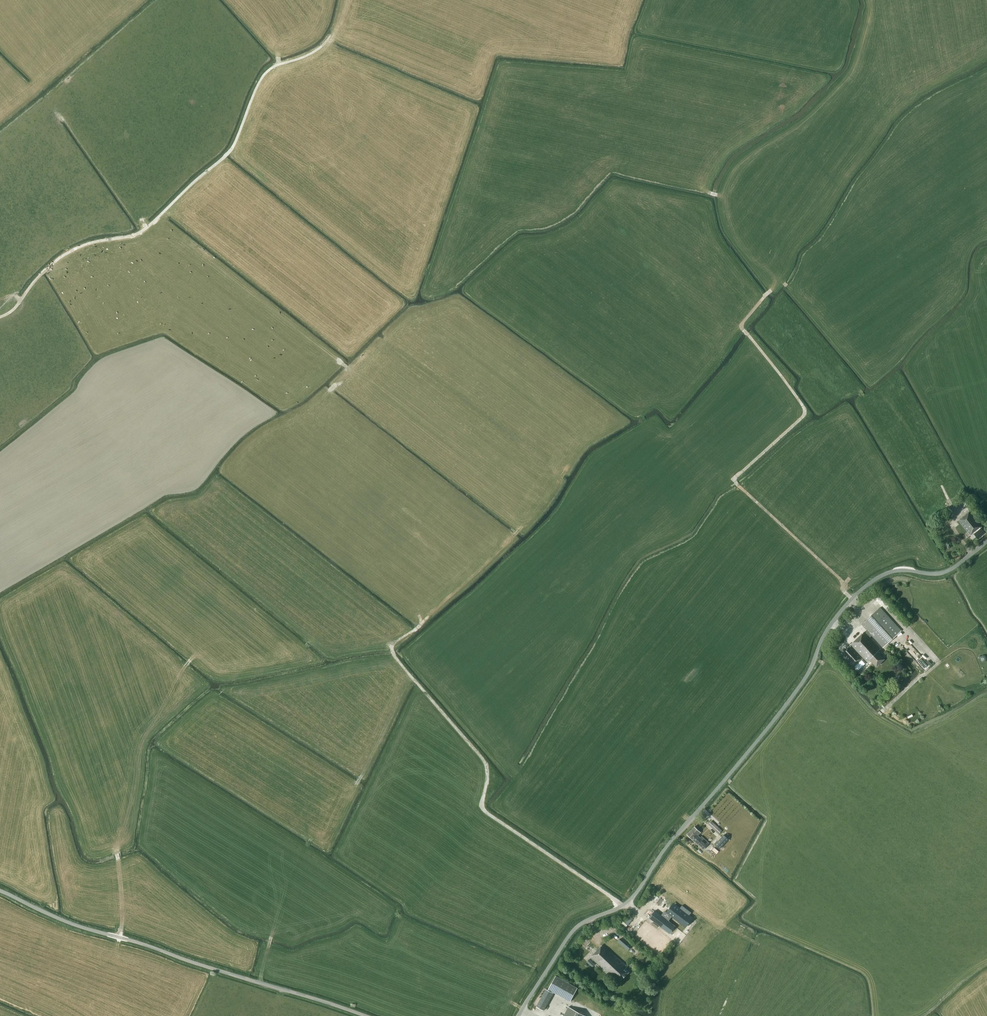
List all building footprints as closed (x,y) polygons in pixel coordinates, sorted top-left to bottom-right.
[(978,539),(985,533),(981,528),(980,528),(981,527),(969,511),(957,521),(959,524),(956,527),(961,534),(966,530),(971,535),(974,533),(974,534),(978,539)] [(866,630),(851,644),(842,653),(853,665),(861,658),(850,647),(852,645),(867,662),(870,659),(876,667),(884,659),(879,653),(879,652),(878,651),(880,649),(870,638),(872,636),(883,648),(901,631),(880,608),(862,624),(866,630)] [(918,661),(924,668),(927,666),(921,658),(918,661)] [(710,821),(707,823),(718,835),(721,833),(710,821)] [(703,849),(709,843),(701,836),(700,837),(698,835),(701,832),(695,826),(687,834),(703,849)] [(727,839),(722,834),(714,843),(718,848),(727,839)] [(654,909),(649,917),(660,925),(664,919),(666,920),(670,915),(681,922),(685,917),(680,914),(682,912),(672,904),(666,911),(669,913),(665,918),(654,909)] [(632,931),(638,924),(627,915),(621,922),(632,931)] [(621,981),(629,972),(625,969),(627,967),(603,944),(591,957),(612,978),(614,976),(615,977),(621,981)] [(556,976),(548,989),(570,1001),(578,988),(556,976)] [(549,990),(546,989),(536,1006),(544,1010),(553,993),(549,990)] [(569,1007),(564,1015),(586,1015),(569,1007)]
